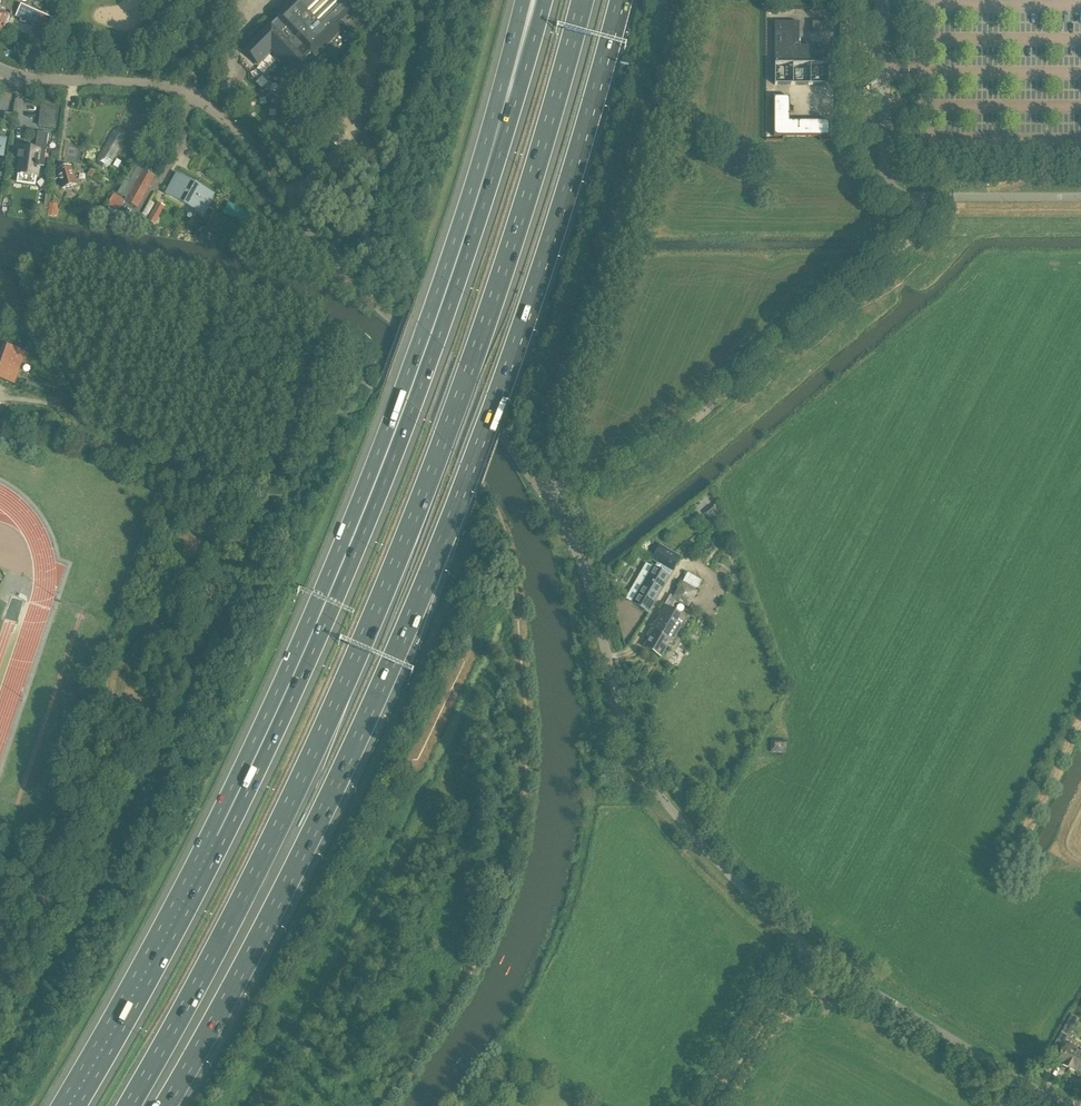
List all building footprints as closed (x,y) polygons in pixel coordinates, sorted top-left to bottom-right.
[(50,14),(53,8),(36,0),(33,7),(50,14)] [(278,20),(273,24),(271,22),(243,50),(258,65),(271,51),(288,69),(288,68),(298,78),(308,68),(305,65),(310,60),(307,58),(311,54),(314,56),(328,43),(329,44),(345,28),(344,27),(367,5),(359,0),(293,0),(275,18),(278,20),(277,20),(278,20)] [(2,34),(4,29),(5,29),(6,27),(5,27),(10,16),(11,17),(12,14),(4,10),(5,8),(0,5),(0,33),(2,34)] [(21,5),(16,16),(21,18),(20,21),(25,23),(26,20),(48,30),(54,19),(21,5)] [(775,63),(829,63),(828,46),(799,46),(799,22),(775,22),(775,63)] [(812,33),(828,33),(828,22),(812,22),(812,33)] [(223,44),(219,50),(225,54),(229,48),(223,44)] [(828,64),(793,64),(775,64),(775,85),(829,85),(828,64)] [(789,97),(775,97),(775,136),(829,136),(829,121),(789,121),(789,97)] [(59,104),(42,102),(39,126),(56,128),(59,104)] [(7,113),(4,127),(11,128),(14,114),(13,114),(7,113)] [(97,163),(106,168),(111,164),(126,138),(127,132),(118,127),(113,130),(98,156),(97,163)] [(17,159),(20,159),(18,170),(18,174),(37,176),(38,167),(39,167),(40,166),(44,167),(47,148),(49,134),(46,133),(46,134),(38,133),(35,149),(21,147),(21,152),(19,152),(17,159)] [(134,165),(127,178),(118,193),(128,198),(126,201),(137,207),(154,176),(134,165)] [(53,170),(52,179),(52,180),(60,178),(63,188),(76,184),(71,167),(58,171),(53,170)] [(87,175),(92,178),(95,172),(90,169),(87,175)] [(166,194),(203,214),(213,194),(177,174),(166,194)] [(107,206),(119,212),(125,201),(114,194),(107,206)] [(223,212),(245,224),(250,214),(229,202),(223,212)] [(57,205),(50,204),(48,215),(57,216),(58,211),(57,210),(58,208),(57,208),(57,205)] [(119,212),(109,207),(103,218),(111,222),(113,219),(114,220),(119,212)] [(157,218),(152,215),(149,220),(154,224),(157,218)] [(13,384),(24,352),(4,345),(0,356),(0,379),(13,384)] [(718,507),(716,504),(705,514),(712,522),(721,515),(716,509),(718,507)] [(653,559),(673,571),(680,557),(660,546),(653,559)] [(633,603),(648,612),(669,576),(653,567),(633,603)] [(674,598),(688,606),(696,592),(682,584),(674,598)] [(664,605),(654,623),(647,636),(649,638),(644,646),(661,657),(669,643),(671,644),(686,618),(664,605)] [(19,617),(19,609),(7,609),(7,617),(19,617)] [(770,752),(785,753),(786,740),(771,740),(770,752)] [(820,1001),(805,1001),(805,1014),(820,1013),(820,1001)] [(1070,1069),(1080,1048),(1080,1043),(1072,1039),(1074,1035),(1072,1033),(1079,1019),(1071,1015),(1062,1033),(1061,1033),(1054,1046),(1064,1051),(1059,1062),(1063,1064),(1062,1065),(1070,1069)] [(1070,1069),(1080,1075),(1080,1048),(1070,1069)]
